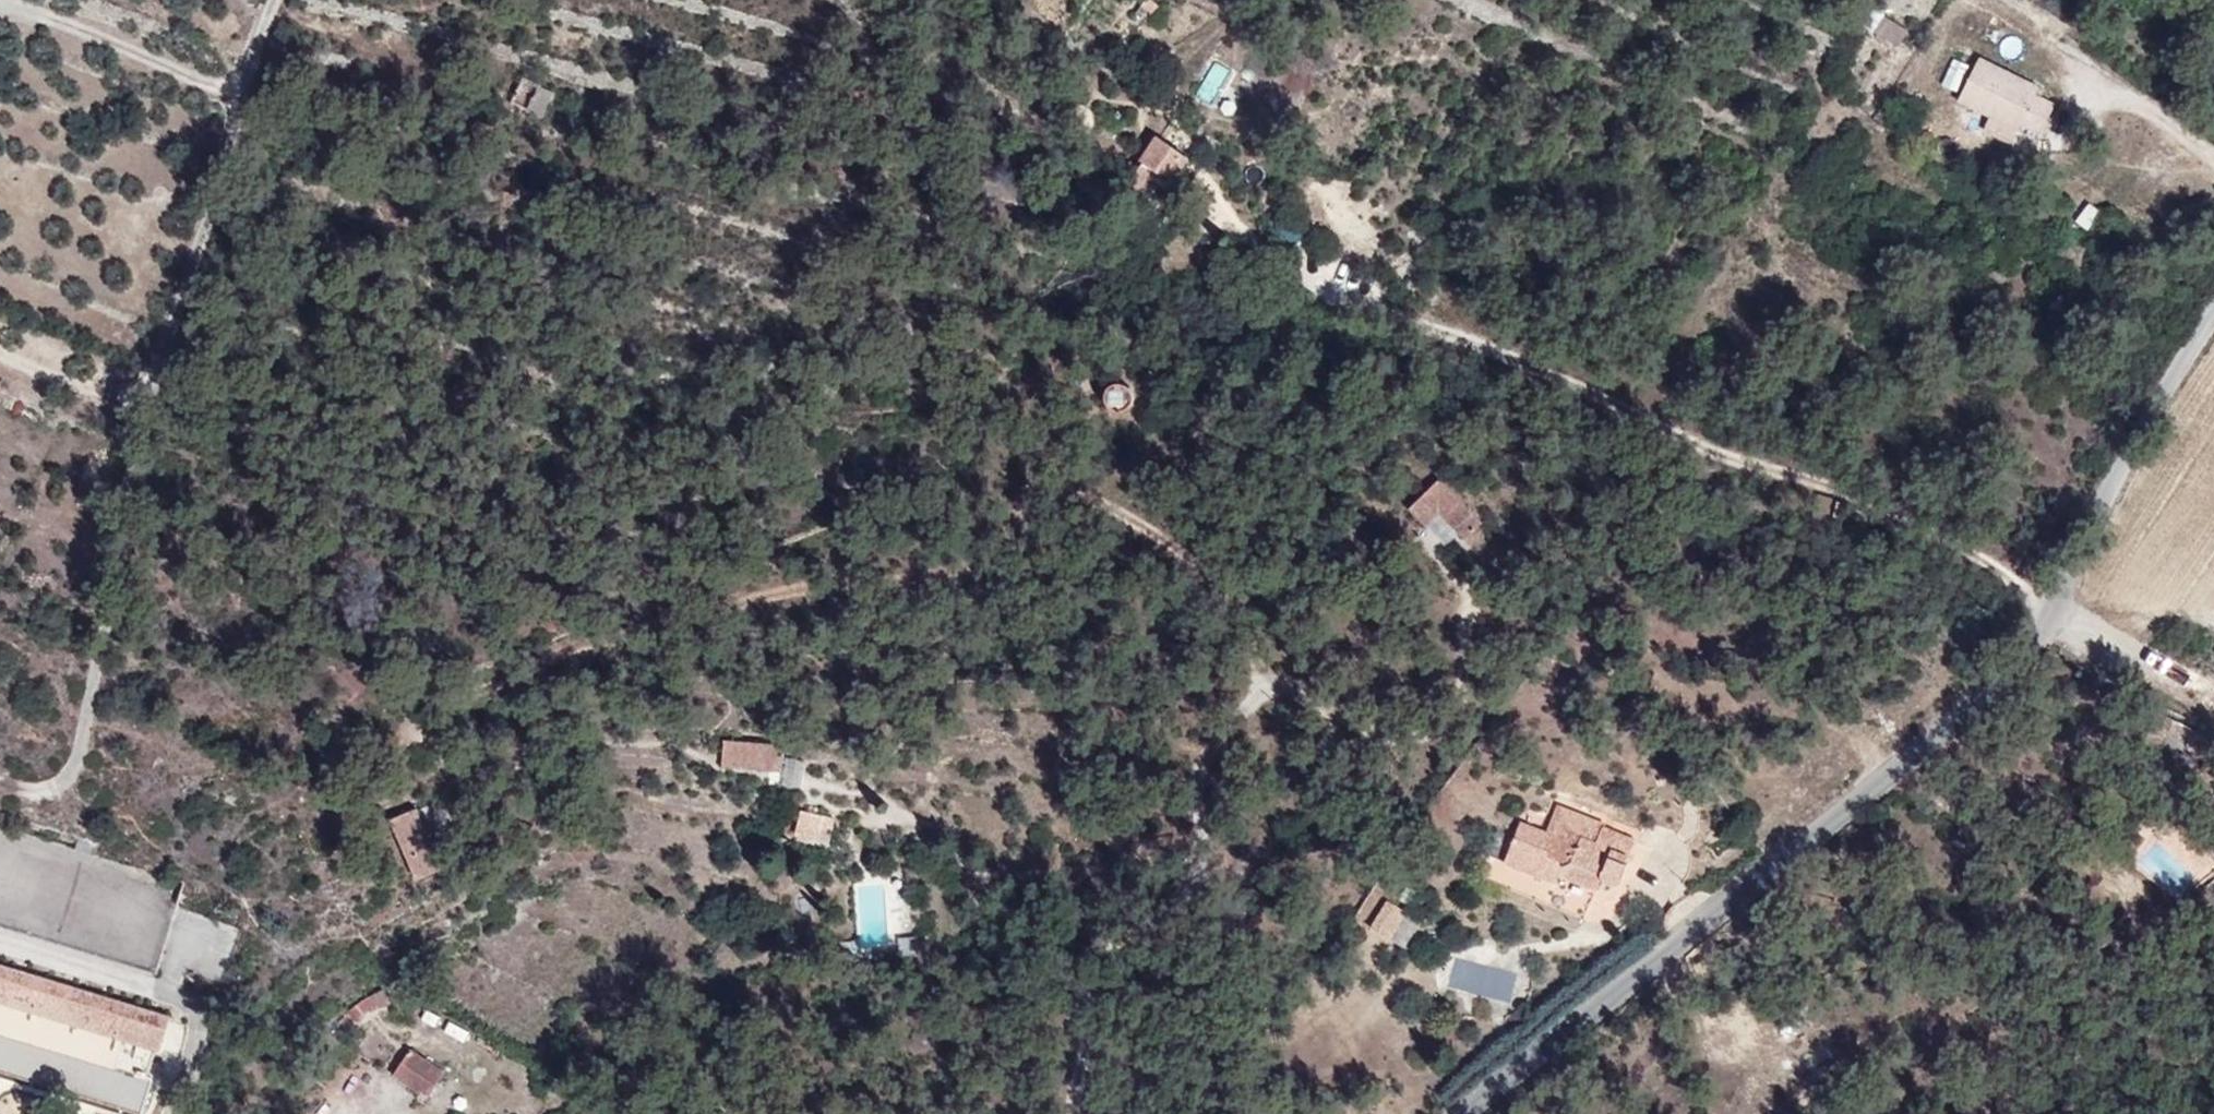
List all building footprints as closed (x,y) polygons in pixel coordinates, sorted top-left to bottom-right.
[(1902,14),(1910,0),(1880,0),(1902,14)] [(1898,45),(1907,28),(1883,17),(1875,34),(1898,45)] [(2039,104),(2055,68),(2029,55),(2032,48),(1981,23),(1962,67),(1990,80),(2018,94),(2039,104)] [(523,77),(509,100),(540,118),(554,95),(523,77)] [(2018,94),(1990,80),(1986,89),(2014,103),(2018,94)] [(1153,150),(1171,122),(1144,106),(1110,153),(1126,162),(1138,142),(1153,150)] [(2076,225),(2092,231),(2100,208),(2084,202),(2076,225)] [(1124,402),(1130,394),(1128,384),(1124,379),(1117,377),(1108,381),(1104,386),(1103,393),(1108,402),(1114,404),(1124,402)] [(1481,517),(1438,476),(1409,506),(1428,523),(1440,511),(1465,535),(1481,517)] [(784,736),(723,733),(722,761),(782,764),(784,736)] [(1593,829),(1600,813),(1558,797),(1548,822),(1561,827),(1565,818),(1593,829)] [(834,825),(837,809),(799,804),(794,827),(820,831),(821,823),(834,825)] [(419,806),(395,818),(424,876),(448,864),(419,806)] [(1613,888),(1637,828),(1600,813),(1593,829),(1565,818),(1561,827),(1548,822),(1517,811),(1498,855),(1558,879),(1569,853),(1598,865),(1592,879),(1613,888)] [(1592,879),(1598,865),(1569,853),(1563,869),(1592,879)] [(1395,945),(1411,913),(1391,903),(1374,934),(1395,945)] [(1411,953),(1429,922),(1411,913),(1395,945),(1411,953)] [(0,960),(0,993),(161,1045),(171,1014),(0,960)] [(0,993),(0,1004),(158,1055),(161,1045),(0,993)] [(171,1018),(160,1053),(174,1057),(185,1022),(171,1018)] [(427,1043),(393,1025),(382,1047),(416,1064),(427,1043)] [(0,1038),(0,1073),(119,1113),(133,1113),(143,1087),(0,1038)] [(121,1050),(118,1063),(143,1068),(146,1054),(121,1050)]
